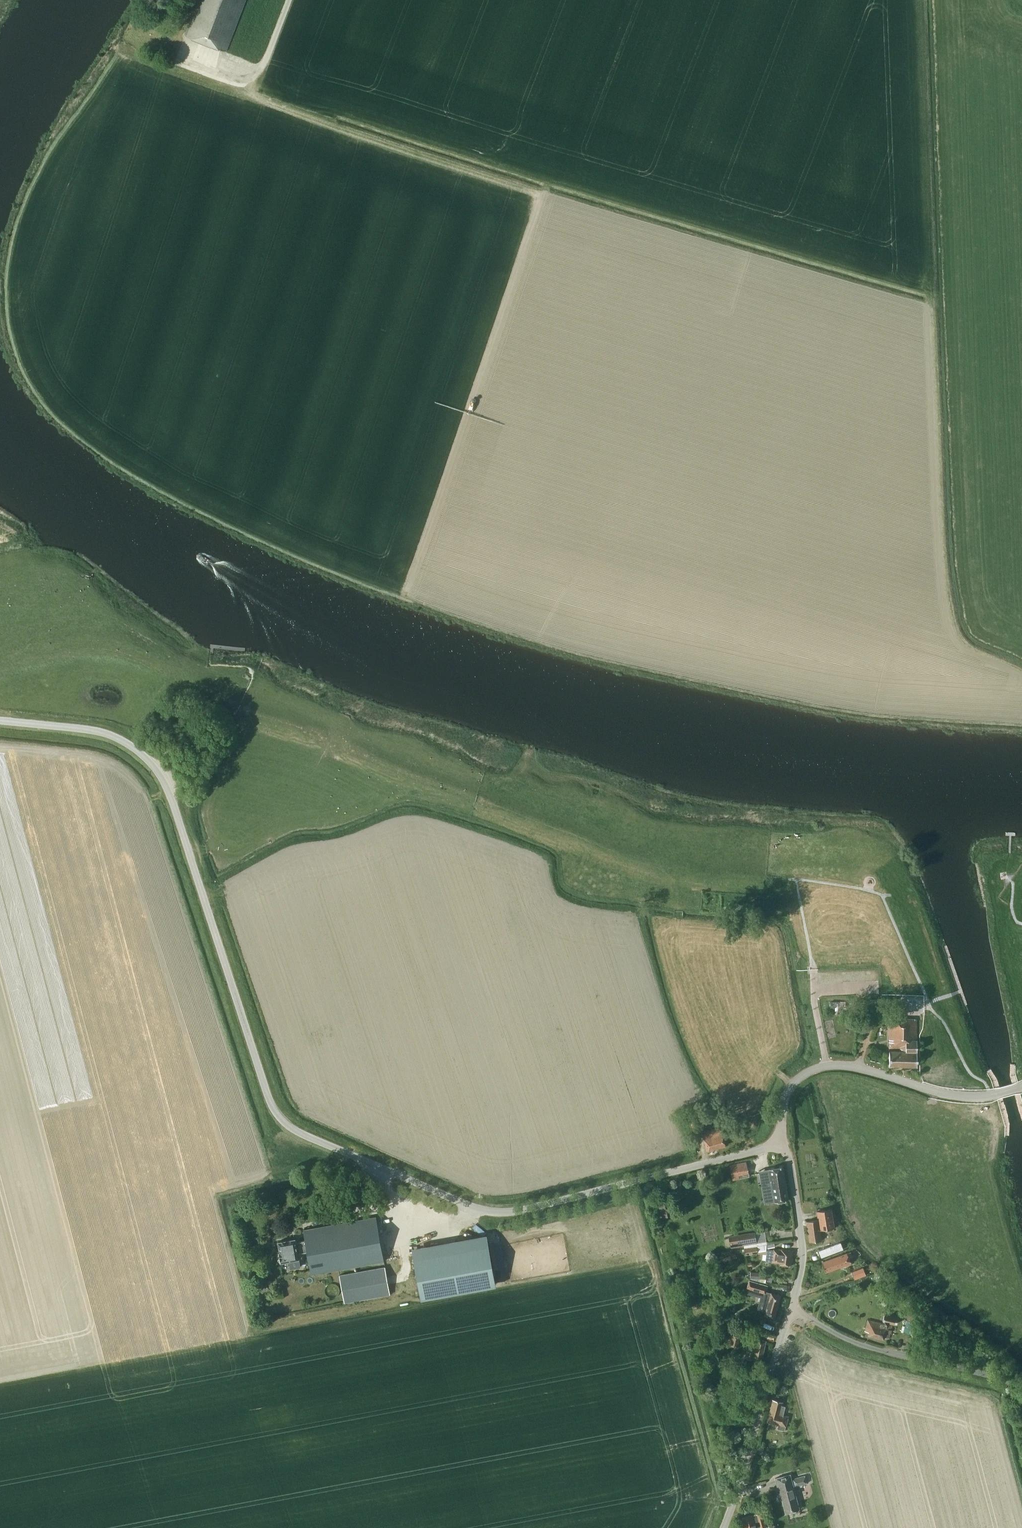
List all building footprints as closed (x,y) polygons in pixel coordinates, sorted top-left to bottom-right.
[(185,35),(226,50),(245,0),(198,0),(185,35)] [(889,1009),(889,999),(869,999),(870,1010),(889,1009)] [(848,1010),(848,1000),(833,1001),(833,1010),(848,1010)] [(917,1019),(889,1018),(889,1048),(900,1048),(900,1051),(889,1051),(889,1066),(917,1066),(917,1040),(916,1040),(917,1019)] [(705,1124),(701,1111),(687,1116),(691,1130),(701,1127),(700,1126),(705,1124)] [(725,1146),(720,1128),(703,1134),(708,1151),(725,1146)] [(746,1162),(730,1165),(733,1179),(739,1178),(738,1170),(747,1169),(746,1162)] [(788,1199),(783,1166),(761,1170),(767,1203),(788,1199)] [(669,1200),(661,1200),(662,1217),(670,1217),(669,1200)] [(834,1233),(831,1210),(817,1211),(818,1219),(806,1221),(809,1241),(822,1240),(821,1235),(834,1233)] [(384,1261),(376,1217),(304,1230),(306,1240),(296,1242),(295,1238),(278,1241),(281,1262),(299,1259),(298,1253),(307,1251),(311,1274),(384,1261)] [(729,1236),(731,1247),(756,1242),(755,1236),(751,1237),(750,1233),(749,1233),(729,1236)] [(841,1242),(819,1250),(821,1257),(843,1249),(841,1242)] [(421,1297),(495,1284),(488,1244),(413,1257),(421,1297)] [(766,1252),(767,1244),(744,1248),(745,1255),(766,1252)] [(767,1249),(765,1261),(781,1263),(781,1264),(791,1266),(792,1250),(782,1249),(781,1250),(767,1249)] [(852,1256),(850,1251),(822,1262),(826,1272),(851,1262),(849,1257),(852,1256)] [(390,1294),(385,1267),(339,1275),(344,1302),(390,1294)] [(866,1275),(863,1268),(851,1272),(854,1280),(866,1275)] [(761,1273),(751,1271),(750,1280),(760,1280),(760,1281),(771,1283),(772,1278),(761,1276),(761,1273)] [(768,1285),(749,1280),(747,1288),(763,1292),(758,1308),(766,1310),(765,1315),(774,1318),(781,1295),(771,1292),(771,1293),(766,1292),(768,1285)] [(270,1289),(265,1284),(259,1289),(263,1294),(270,1289)] [(894,1297),(886,1292),(883,1297),(891,1302),(894,1297)] [(897,1318),(884,1315),(882,1322),(896,1325),(897,1318)] [(889,1338),(892,1326),(868,1320),(865,1331),(869,1332),(869,1335),(884,1339),(884,1337),(889,1338)] [(915,1322),(907,1320),(903,1331),(911,1334),(915,1322)] [(738,1345),(742,1327),(734,1325),(730,1343),(738,1345)] [(766,1340),(750,1337),(749,1343),(745,1343),(744,1349),(747,1349),(746,1358),(753,1359),(753,1360),(762,1362),(766,1340)] [(783,1402),(773,1399),(767,1422),(779,1425),(778,1429),(785,1430),(789,1416),(783,1415),(785,1406),(782,1405),(783,1402)] [(791,1479),(790,1474),(775,1478),(775,1479),(777,1479),(779,1490),(777,1490),(780,1501),(782,1500),(786,1513),(799,1509),(793,1487),(807,1483),(805,1476),(791,1479)] [(762,1512),(742,1518),(744,1527),(767,1527),(762,1512)]
